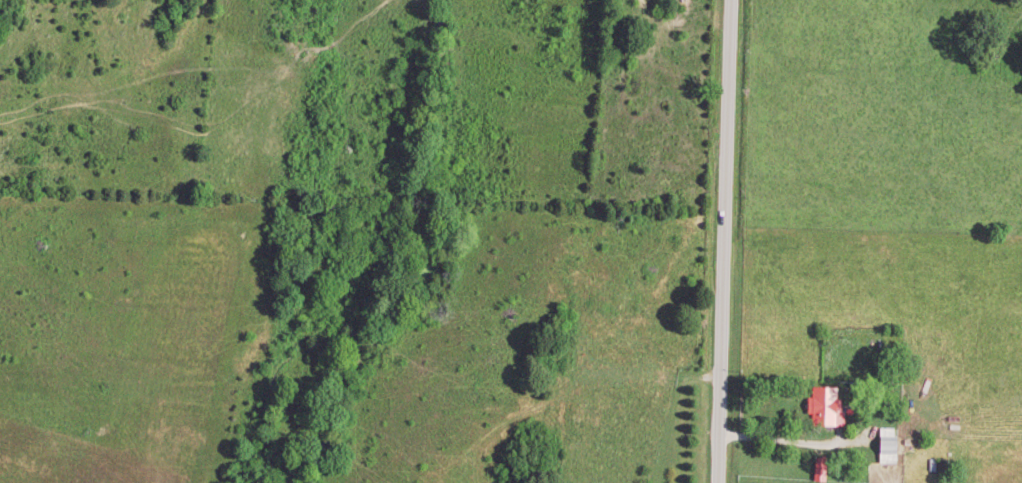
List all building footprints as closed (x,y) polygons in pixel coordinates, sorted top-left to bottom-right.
[(843,392),(817,391),(816,429),(842,429),(843,392)] [(881,467),(900,467),(900,432),(881,432),(881,467)] [(816,482),(829,482),(829,461),(816,461),(816,482)]
